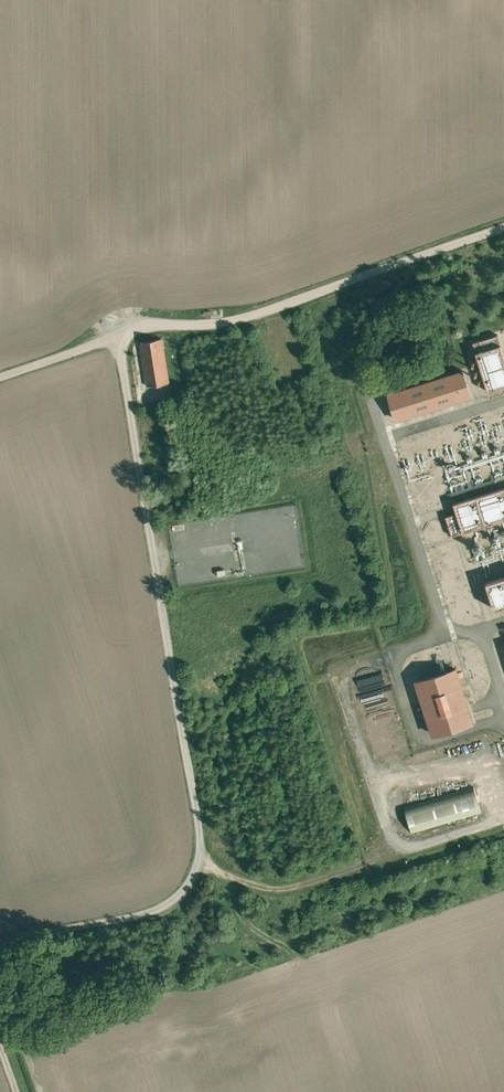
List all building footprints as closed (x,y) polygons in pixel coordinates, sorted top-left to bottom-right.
[(139,342),(146,388),(169,384),(162,338),(139,342)] [(491,391),(503,387),(503,356),(501,346),(479,353),(491,391)] [(462,372),(389,394),(396,420),(470,398),(462,372)] [(454,536),(503,520),(503,487),(452,504),(456,514),(448,516),(454,536)] [(494,610),(503,607),(503,578),(487,584),(494,610)] [(417,685),(433,735),(473,722),(457,673),(417,685)] [(474,789),(406,809),(413,835),(481,815),(474,789)]
